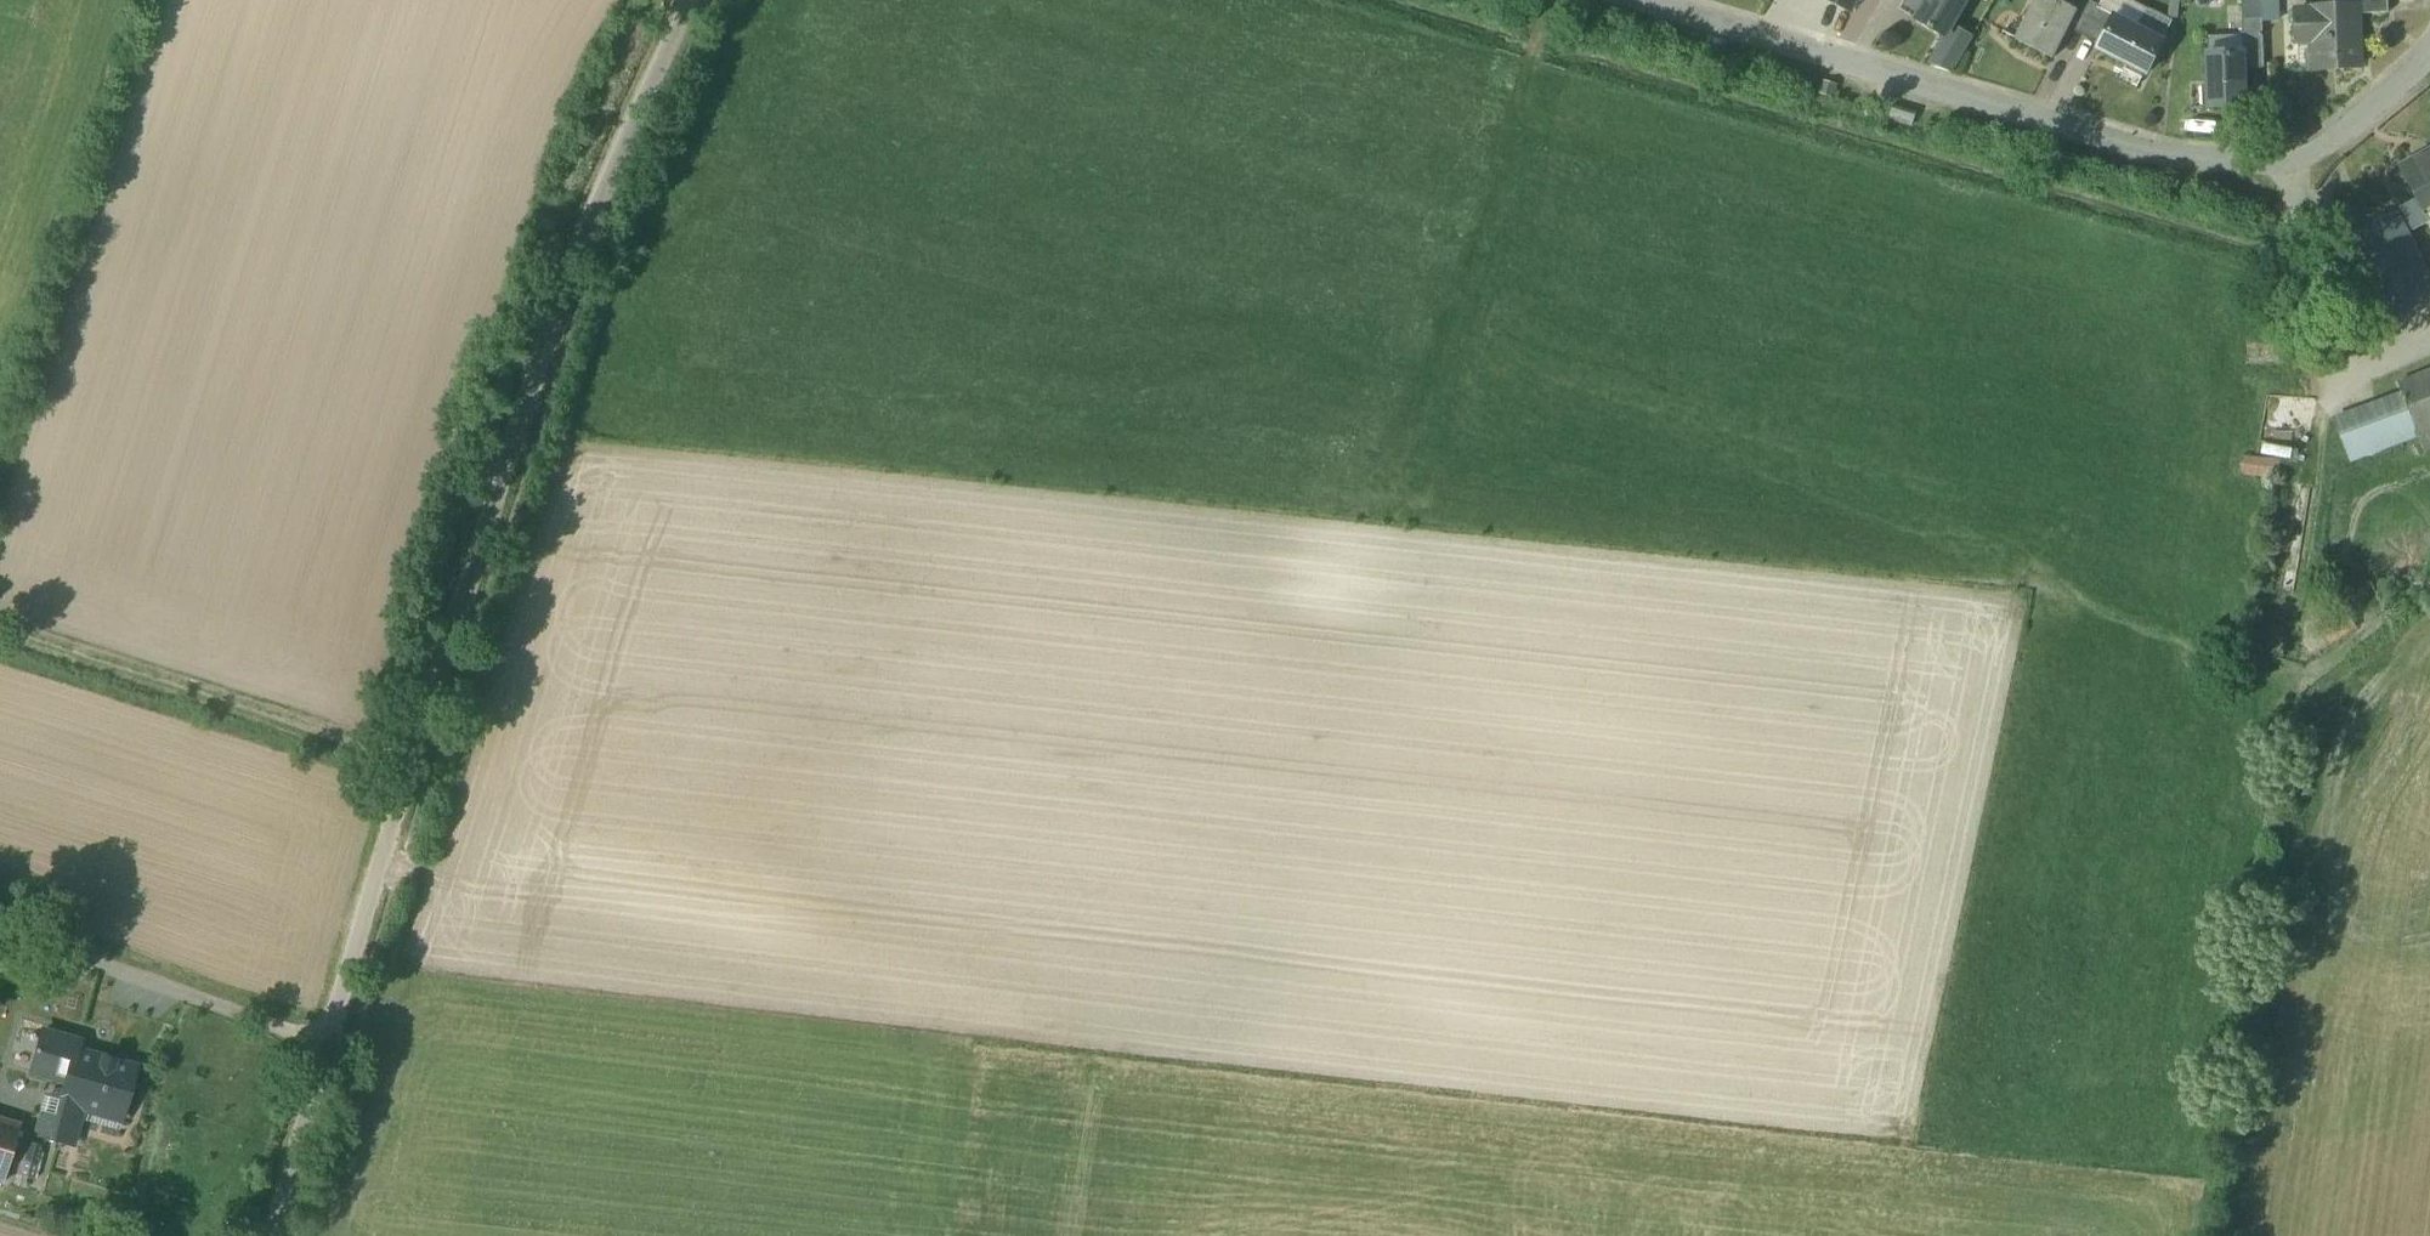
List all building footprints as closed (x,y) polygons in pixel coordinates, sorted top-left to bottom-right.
[(1927,2),(1917,20),(1929,27),(1928,28),(1933,31),(1934,30),(1946,37),(1967,0),(1923,0),(1927,2)] [(2026,22),(2027,22),(2018,42),(2053,59),(2063,39),(2060,37),(2076,10),(2055,0),(2037,0),(2026,22)] [(2099,7),(2087,0),(2073,27),(2086,33),(2099,7)] [(2345,8),(2358,7),(2358,15),(2389,13),(2388,0),(2344,0),(2345,8)] [(2261,5),(2242,5),(2243,20),(2262,20),(2261,5)] [(2111,13),(2099,7),(2086,33),(2102,42),(2114,18),(2116,18),(2116,17),(2110,14),(2111,13)] [(2345,8),(2313,9),(2314,11),(2297,11),(2298,45),(2301,45),(2300,42),(2314,41),(2316,70),(2360,66),(2358,15),(2358,7),(2345,8)] [(2116,18),(2114,18),(2102,42),(2098,49),(2146,74),(2163,41),(2142,31),(2142,32),(2116,18)] [(2243,20),(2242,21),(2243,37),(2249,36),(2250,64),(2264,64),(2262,20),(2243,20)] [(2243,53),(2208,54),(2209,108),(2246,107),(2245,84),(2244,84),(2243,53)] [(2400,170),(2417,201),(2395,212),(2406,233),(2429,221),(2424,211),(2429,207),(2429,153),(2400,170)] [(2395,212),(2344,239),(2371,290),(2422,263),(2406,233),(2395,212)] [(2371,290),(2387,321),(2429,298),(2429,278),(2422,263),(2371,290)] [(2398,384),(2403,396),(2411,418),(2429,410),(2429,371),(2398,384)] [(2411,418),(2403,396),(2338,421),(2352,459),(2417,434),(2424,451),(2429,449),(2429,410),(2411,418)] [(2273,460),(2239,458),(2238,474),(2272,477),(2273,460)] [(78,1043),(43,1033),(32,1072),(66,1082),(55,1120),(55,1121),(77,1128),(84,1103),(123,1114),(135,1071),(141,1072),(141,1070),(76,1052),(78,1043)] [(77,1128),(55,1121),(55,1120),(42,1116),(37,1135),(72,1145),(77,1128)] [(0,1122),(0,1182),(4,1183),(20,1127),(0,1122)] [(20,1145),(13,1181),(32,1184),(39,1149),(20,1145)]
